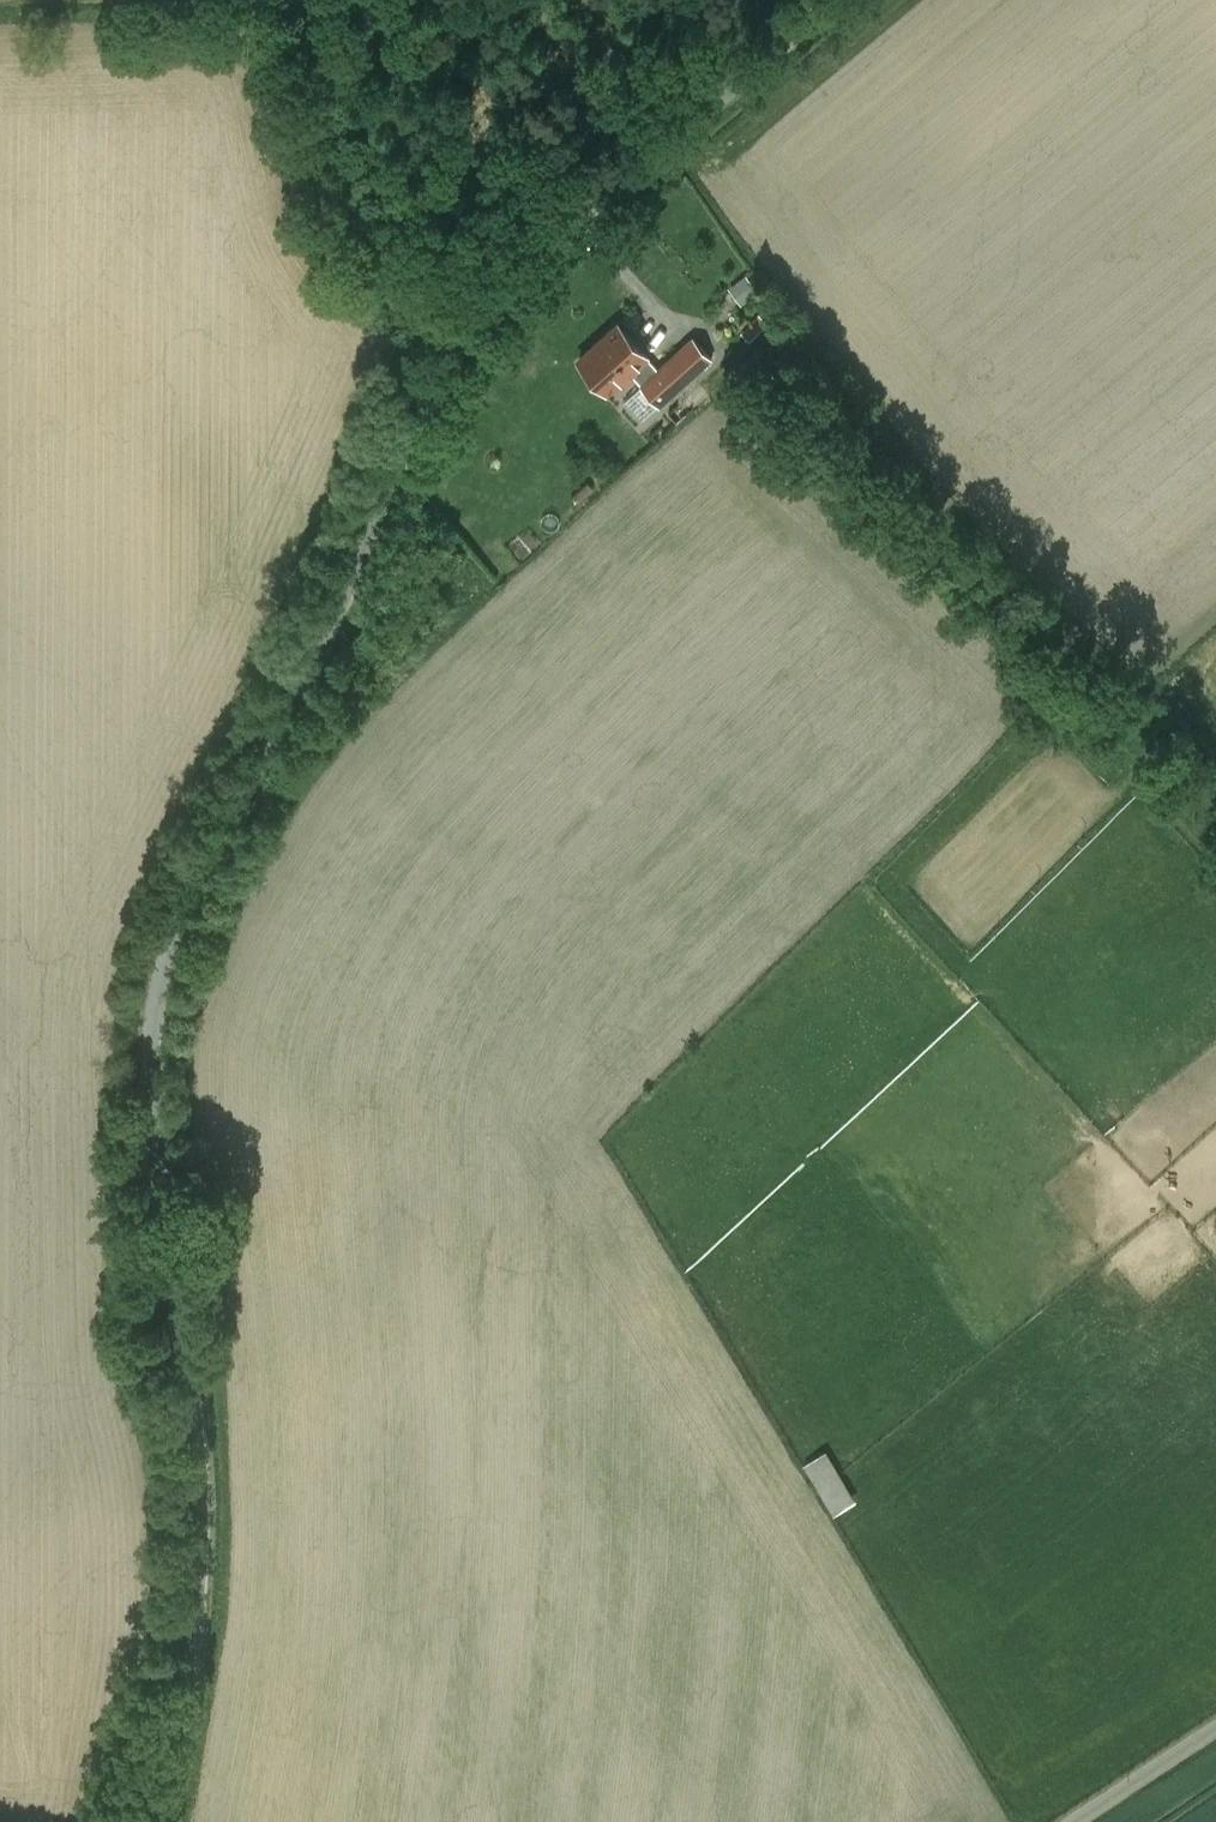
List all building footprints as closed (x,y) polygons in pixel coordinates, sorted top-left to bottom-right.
[(618,325),(583,357),(596,371),(592,375),(607,391),(628,372),(646,356),(618,325)] [(693,339),(659,370),(646,356),(628,372),(659,406),(712,359),(693,339)] [(825,1449),(802,1463),(834,1514),(856,1500),(825,1449)]
